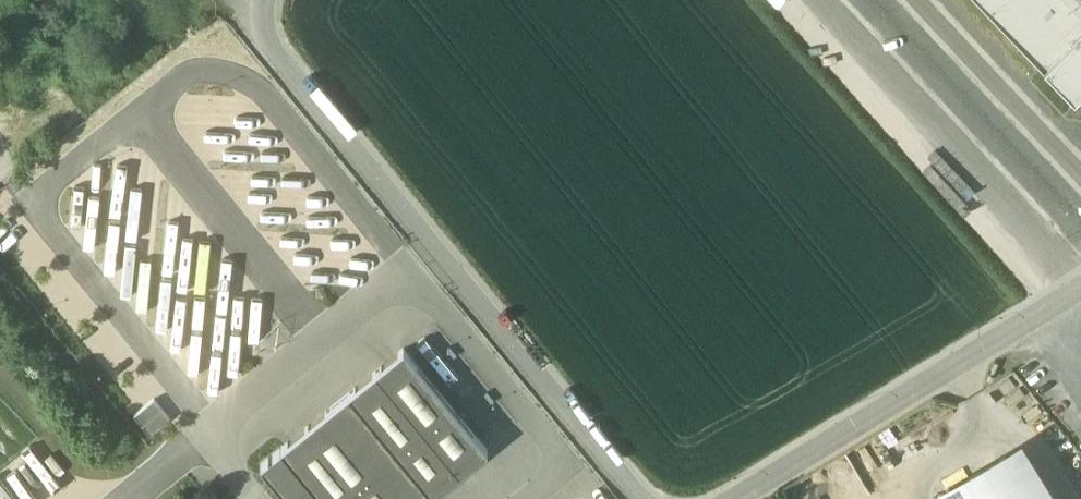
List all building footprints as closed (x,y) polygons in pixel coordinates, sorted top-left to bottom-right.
[(1080,90),(1080,0),(976,0),(1069,100),(1080,90)] [(260,464),(289,498),(427,498),(487,450),(403,347),(260,464)] [(1024,445),(1005,457),(1031,498),(1057,498),(1024,445)] [(1005,457),(949,491),(954,498),(1031,498),(1005,457)]
